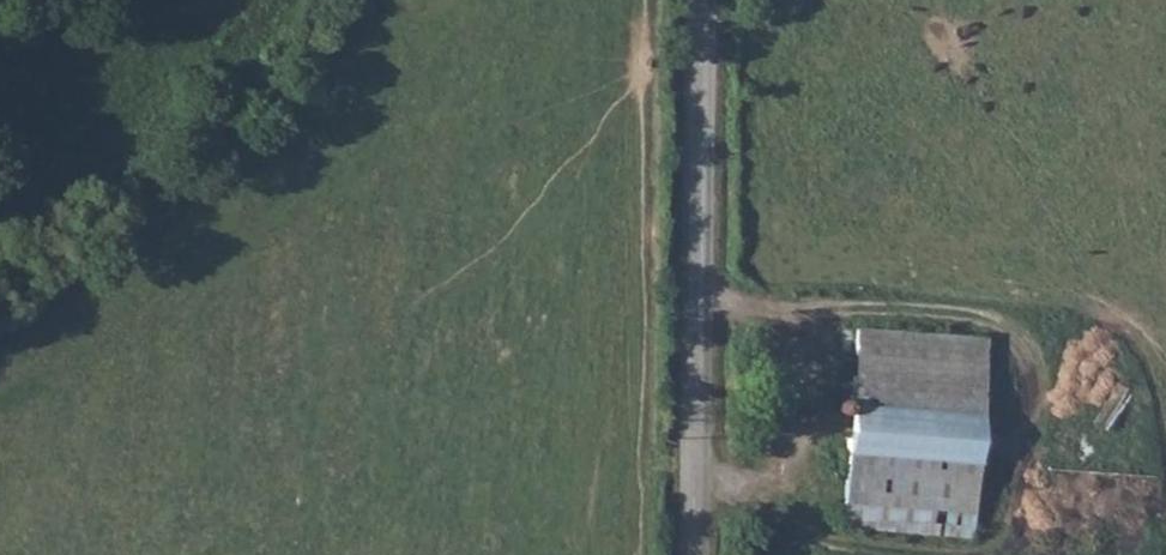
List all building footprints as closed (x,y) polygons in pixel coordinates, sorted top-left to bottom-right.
[(846,525),(973,535),(990,334),(863,323),(846,525)] [(1062,338),(1052,464),(1162,472),(1164,438),(1134,437),(1140,344),(1062,338)]
